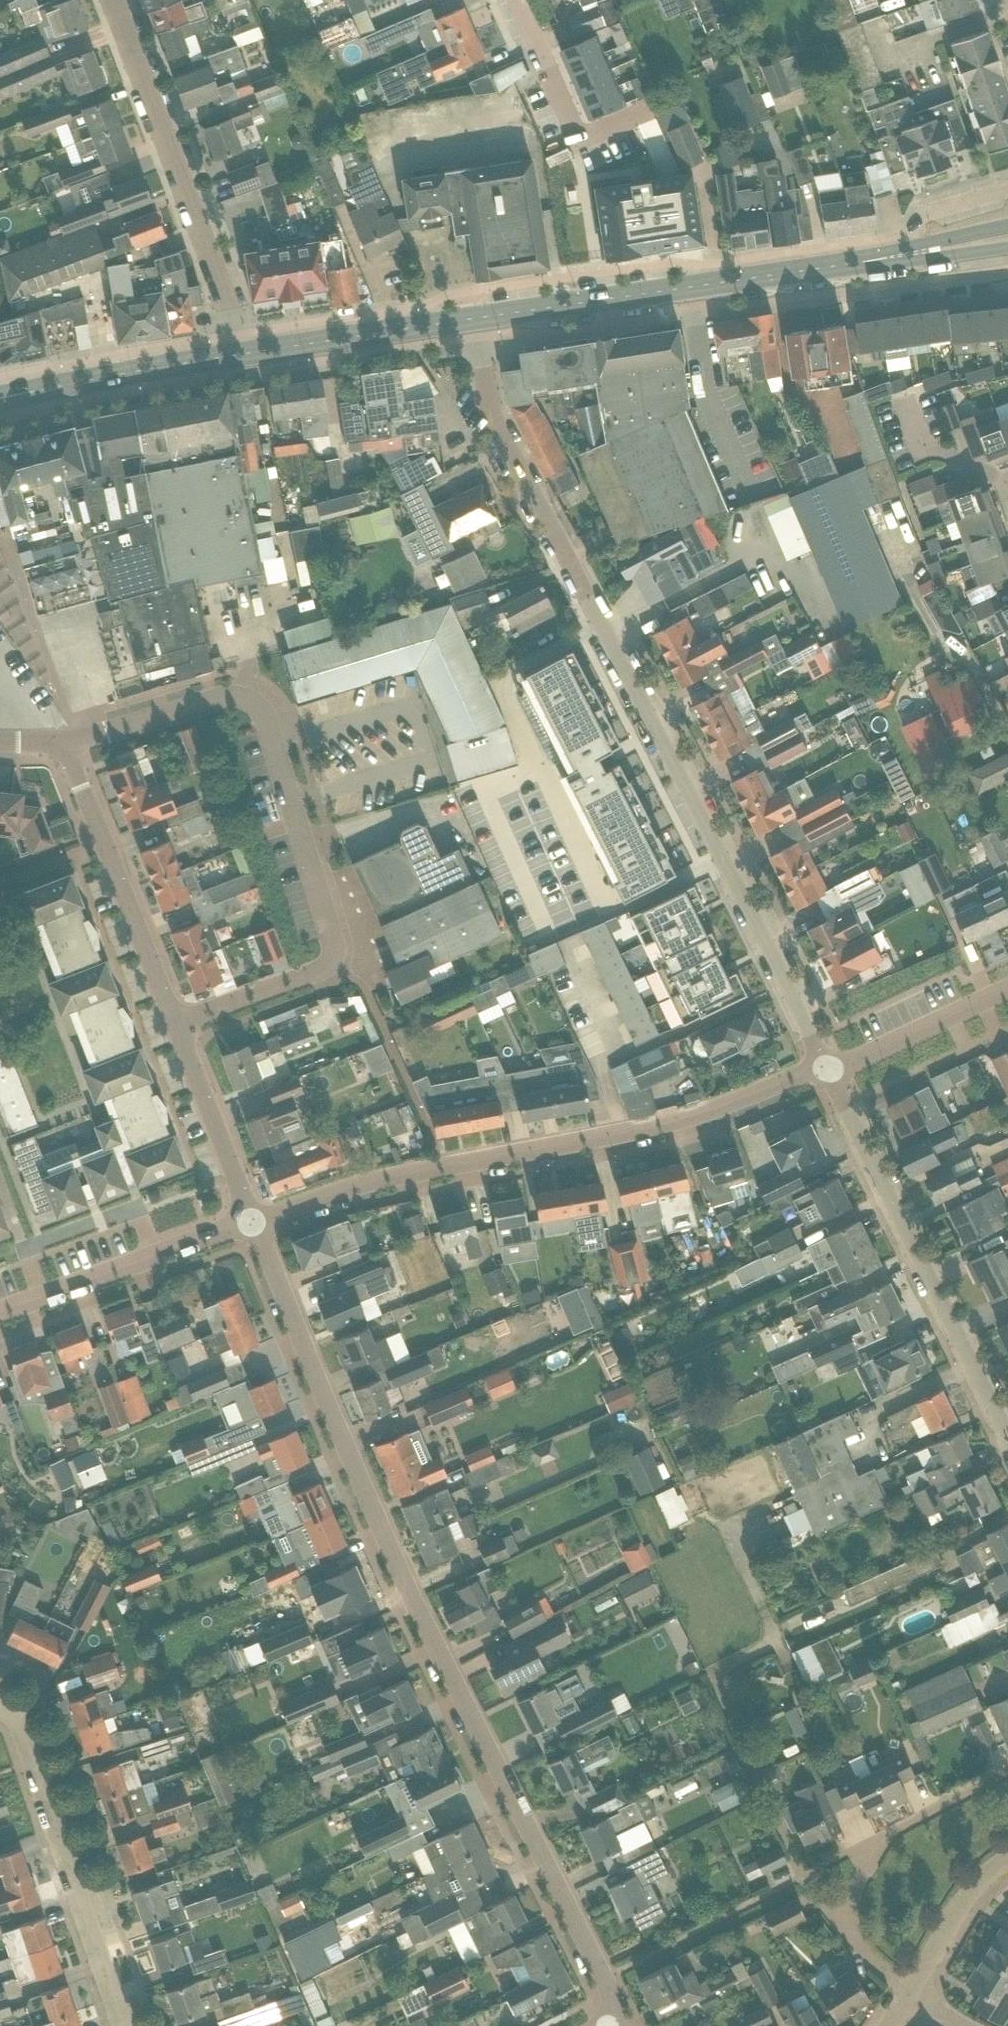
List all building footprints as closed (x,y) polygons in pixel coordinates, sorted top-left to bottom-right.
[(8,3),(11,11),(19,7),(21,12),(22,17),(26,27),(37,24),(46,21),(55,25),(60,38),(87,28),(87,27),(77,0),(53,0),(38,6),(36,0),(14,0),(8,3)] [(145,13),(148,12),(157,34),(179,26),(205,16),(205,15),(206,15),(200,0),(140,0),(145,13)] [(217,11),(247,0),(214,0),(217,11)] [(595,1),(597,7),(604,26),(617,21),(609,0),(599,0),(596,1),(595,1)] [(659,19),(692,4),(690,0),(650,0),(659,19)] [(849,0),(824,0),(835,32),(861,22),(860,21),(857,23),(849,0)] [(974,0),(928,0),(919,3),(928,26),(943,21),(977,9),(974,0)] [(473,31),(462,7),(416,27),(417,30),(426,51),(473,31)] [(569,17),(576,36),(604,26),(597,7),(569,17)] [(374,32),(365,10),(351,16),(352,18),(360,36),(360,38),(374,32)] [(884,14),(884,15),(889,28),(897,25),(892,12),(884,14)] [(179,26),(184,38),(209,28),(205,16),(179,26)] [(360,38),(368,56),(382,49),(380,45),(417,30),(416,27),(411,16),(374,32),(360,38)] [(352,18),(317,32),(319,36),(324,50),(360,36),(352,18)] [(869,46),(861,23),(861,22),(835,32),(844,56),(869,46)] [(179,26),(157,34),(166,60),(189,52),(184,38),(179,26)] [(319,36),(317,32),(314,26),(293,35),(297,45),(319,36)] [(472,65),(470,61),(483,55),(473,31),(426,51),(416,55),(416,56),(375,73),(381,87),(402,78),(404,83),(415,78),(420,89),(460,71),(460,70),(472,65)] [(991,42),(989,42),(985,31),(966,38),(950,43),(954,54),(948,57),(953,73),(959,88),(957,89),(961,101),(965,113),(967,112),(971,125),(972,127),(978,144),(985,142),(989,153),(1007,146),(1007,94),(1005,86),(1001,75),(1002,74),(997,58),(991,42)] [(592,37),(561,49),(567,67),(599,54),(592,37)] [(42,38),(0,55),(0,79),(50,57),(45,44),(42,38)] [(172,76),(178,92),(215,79),(214,78),(245,68),(237,45),(191,61),(193,68),(172,76)] [(844,56),(849,67),(873,58),(869,46),(844,56)] [(73,58),(66,61),(66,62),(70,72),(77,92),(78,93),(88,89),(107,82),(101,66),(97,67),(91,51),(73,58)] [(599,54),(567,67),(574,83),(606,71),(599,54)] [(708,54),(699,57),(702,66),(711,63),(708,54)] [(0,79),(0,101),(26,91),(59,76),(57,73),(54,66),(50,57),(0,79)] [(849,67),(853,79),(877,70),(873,58),(849,67)] [(497,84),(523,73),(517,59),(491,70),(497,84)] [(783,59),(762,67),(773,97),(790,90),(781,67),(785,66),(783,59)] [(877,70),(853,79),(858,92),(882,83),(877,70)] [(606,71),(574,83),(580,100),(612,88),(606,71)] [(215,79),(178,92),(184,109),(205,101),(207,108),(254,91),(248,74),(217,85),(215,79)] [(284,91),(277,74),(255,82),(262,99),(284,91)] [(717,86),(734,131),(759,122),(741,77),(717,86)] [(612,88),(580,100),(587,118),(619,106),(612,88)] [(934,172),(917,124),(901,130),(898,120),(914,115),(908,96),(867,110),(884,162),(889,175),(905,169),(907,173),(915,170),(917,177),(916,177),(916,178),(934,172)] [(67,124),(74,143),(120,125),(111,99),(83,110),(84,114),(71,118),(66,107),(22,123),(28,139),(67,124)] [(253,124),(246,106),(228,112),(231,119),(204,129),(215,160),(242,149),(235,131),(253,124)] [(934,118),(917,124),(934,172),(951,166),(951,165),(950,165),(948,159),(956,156),(954,152),(971,147),(964,128),(959,114),(935,122),(934,118)] [(667,131),(683,169),(703,161),(686,122),(667,131)] [(120,125),(74,143),(79,157),(98,150),(102,162),(130,152),(120,125)] [(788,151),(799,185),(815,180),(803,146),(788,151)] [(358,166),(346,170),(352,184),(357,182),(367,205),(347,213),(359,240),(367,258),(405,242),(400,232),(395,220),(370,160),(364,147),(352,152),(358,166)] [(551,155),(545,158),(549,167),(570,157),(571,157),(567,148),(551,155)] [(323,182),(333,206),(346,201),(336,177),(325,154),(314,159),(323,182)] [(408,218),(395,220),(400,232),(421,229),(443,226),(442,225),(451,223),(453,235),(470,232),(475,261),(472,262),(475,280),(475,281),(501,277),(500,276),(548,268),(545,248),(542,229),(531,159),(469,169),(468,167),(443,171),(443,172),(401,179),(408,218)] [(49,191),(84,178),(101,171),(97,160),(88,164),(87,161),(59,172),(60,174),(45,180),(49,191)] [(798,240),(795,220),(793,208),(788,208),(783,174),(777,175),(775,160),(758,163),(761,182),(763,182),(764,190),(760,190),(763,212),(768,212),(769,224),(772,244),(798,240)] [(865,168),(874,197),(893,191),(884,162),(865,168)] [(261,185),(253,163),(227,172),(236,196),(258,189),(257,187),(261,185)] [(58,221),(62,233),(78,228),(79,229),(94,224),(93,222),(152,200),(143,176),(114,187),(107,169),(101,171),(84,178),(94,203),(56,217),(58,221)] [(842,173),(844,186),(851,232),(876,229),(871,197),(868,197),(864,170),(842,173)] [(692,173),(594,189),(606,260),(639,255),(639,253),(657,250),(658,252),(691,247),(703,245),(692,173)] [(763,212),(760,190),(751,191),(750,188),(735,191),(732,173),(715,175),(724,230),(728,230),(731,250),(768,245),(763,212)] [(283,194),(278,180),(262,187),(261,185),(257,187),(258,189),(262,201),(283,194)] [(851,232),(844,186),(817,190),(822,216),(825,236),(851,232)] [(288,206),(283,194),(262,201),(266,214),(288,206)] [(298,237),(293,219),(288,206),(266,214),(271,229),(279,225),(285,239),(298,237)] [(156,211),(124,223),(127,231),(111,237),(113,244),(103,248),(106,257),(139,244),(144,257),(161,250),(157,238),(165,235),(156,211)] [(58,221),(49,225),(53,237),(62,233),(58,221)] [(107,267),(112,299),(110,300),(111,305),(113,305),(119,341),(169,333),(159,273),(179,268),(191,264),(186,249),(153,259),(154,266),(135,270),(134,261),(144,257),(139,244),(106,257),(103,248),(94,224),(79,229),(78,228),(62,233),(53,237),(0,257),(0,266),(8,301),(12,299),(12,297),(26,292),(27,294),(28,293),(27,292),(41,287),(42,288),(43,288),(42,286),(57,281),(57,283),(58,282),(58,281),(72,275),(73,277),(74,277),(73,275),(87,270),(89,274),(107,267)] [(327,288),(323,270),(318,241),(244,253),(252,301),(277,296),(278,301),(302,297),(301,293),(327,288)] [(323,270),(327,288),(330,307),(358,302),(352,266),(348,267),(343,241),(330,244),(334,268),(323,270)] [(181,283),(179,268),(159,273),(169,333),(195,329),(191,305),(202,303),(198,280),(181,283)] [(995,296),(999,338),(1007,337),(1007,295),(995,296)] [(947,296),(924,300),(931,342),(952,338),(953,338),(948,301),(947,296)] [(995,296),(972,299),(976,341),(999,338),(995,296)] [(972,299),(948,301),(953,338),(952,338),(953,343),(976,341),(972,299)] [(924,300),(902,303),(908,345),(931,342),(924,300)] [(902,303),(879,307),(885,348),(887,358),(909,355),(908,345),(902,303)] [(858,327),(846,329),(850,354),(885,348),(879,307),(856,310),(858,327)] [(45,344),(38,310),(0,322),(0,366),(20,362),(20,363),(47,357),(45,344)] [(750,351),(755,380),(782,375),(777,346),(772,314),(715,323),(721,356),(750,351)] [(850,354),(846,329),(845,325),(822,329),(813,331),(812,330),(789,334),(795,377),(805,376),(807,390),(854,383),(850,354)] [(545,350),(546,360),(552,395),(557,421),(577,418),(584,452),(582,453),(620,544),(675,527),(693,521),(704,516),(707,515),(708,516),(730,509),(688,409),(692,407),(685,363),(684,349),(681,329),(545,350)] [(552,395),(546,360),(545,350),(523,354),(525,369),(505,372),(510,406),(526,437),(556,496),(580,484),(545,412),(543,413),(537,402),(535,402),(535,398),(552,395)] [(994,366),(980,370),(982,381),(997,377),(994,366)] [(440,444),(433,395),(403,400),(398,368),(347,376),(357,400),(339,403),(345,444),(412,433),(414,448),(440,444)] [(982,381),(980,370),(966,374),(969,384),(982,381)] [(949,371),(936,376),(939,386),(953,381),(949,371)] [(939,386),(936,376),(922,381),(926,391),(939,386)] [(891,383),(894,393),(908,388),(904,378),(891,383)] [(295,384),(300,414),(304,439),(329,435),(321,380),(295,384)] [(287,416),(300,414),(295,384),(269,387),(273,418),(275,418),(277,434),(289,432),(287,416)] [(878,385),(863,390),(864,391),(868,403),(882,397),(878,385)] [(227,392),(234,436),(240,473),(246,472),(256,470),(248,421),(254,420),(254,419),(268,417),(266,406),(263,386),(227,392)] [(868,403),(864,391),(843,399),(863,454),(862,454),(866,466),(888,459),(868,403)] [(146,457),(141,458),(165,585),(193,577),(194,586),(263,573),(259,553),(246,472),(240,473),(234,436),(227,392),(226,393),(226,392),(135,411),(146,457)] [(997,463),(1007,459),(1007,440),(1001,420),(980,428),(975,415),(961,420),(954,402),(942,407),(951,430),(962,426),(974,458),(988,453),(990,460),(995,458),(997,463)] [(80,520),(84,537),(89,536),(107,601),(117,599),(165,585),(141,458),(146,457),(135,411),(133,412),(133,410),(131,411),(131,412),(93,420),(93,418),(91,419),(95,436),(76,440),(73,427),(51,433),(62,472),(75,521),(80,520)] [(267,423),(259,424),(261,432),(268,431),(267,423)] [(51,433),(42,436),(42,435),(20,441),(20,442),(0,447),(0,493),(12,538),(13,537),(14,538),(15,538),(15,537),(75,521),(51,433)] [(430,454),(416,465),(410,456),(399,465),(415,486),(440,467),(430,454)] [(833,459),(816,465),(813,457),(799,463),(807,483),(809,489),(840,476),(833,459)] [(377,511),(372,490),(347,496),(338,458),(323,462),(332,500),(335,499),(339,515),(356,511),(357,516),(377,511)] [(795,459),(782,464),(790,481),(802,475),(795,459)] [(878,503),(901,494),(888,459),(866,466),(864,467),(809,489),(789,497),(845,628),(904,602),(868,518),(882,512),(878,503)] [(981,487),(971,490),(966,477),(938,487),(934,475),(910,484),(914,496),(932,489),(938,504),(951,499),(958,520),(995,507),(989,490),(983,492),(981,487)] [(399,494),(432,559),(453,549),(448,539),(478,525),(483,537),(501,529),(488,503),(493,501),(491,497),(487,500),(481,486),(434,508),(422,483),(399,494)] [(807,483),(787,492),(789,497),(809,489),(807,483)] [(339,515),(335,499),(332,500),(316,504),(320,520),(339,515)] [(397,533),(389,507),(377,511),(357,516),(348,519),(355,544),(397,533)] [(958,520),(966,542),(997,530),(995,526),(1001,524),(995,507),(958,520)] [(704,516),(693,521),(707,548),(719,543),(704,516)] [(676,531),(619,561),(629,578),(635,575),(650,603),(662,597),(680,588),(680,586),(695,579),(697,573),(714,564),(706,550),(708,549),(707,548),(693,521),(675,527),(676,531)] [(289,531),(295,562),(325,556),(319,525),(289,531)] [(974,563),(1007,551),(1007,543),(1004,533),(999,535),(997,530),(966,542),(974,563)] [(926,540),(931,554),(941,551),(936,537),(926,540)] [(29,549),(15,552),(18,568),(33,565),(29,549)] [(454,590),(484,577),(472,551),(443,565),(454,590)] [(974,563),(963,567),(963,566),(962,567),(970,589),(966,591),(973,605),(998,594),(992,581),(1007,576),(1007,551),(974,563)] [(928,564),(933,578),(943,574),(938,561),(928,564)] [(152,660),(155,671),(172,666),(177,681),(212,671),(194,586),(193,577),(165,585),(117,599),(119,607),(109,610),(114,627),(124,625),(133,661),(140,659),(142,663),(152,660)] [(486,623),(506,617),(514,630),(512,631),(514,635),(519,632),(518,632),(554,613),(541,589),(543,588),(541,585),(501,606),(500,605),(490,608),(491,611),(483,613),(486,623)] [(723,586),(694,600),(703,617),(731,602),(723,586)] [(960,634),(963,632),(938,588),(923,596),(941,629),(960,634)] [(454,600),(460,621),(483,613),(491,611),(490,608),(484,591),(454,600)] [(1007,632),(1007,631),(1007,605),(1003,607),(998,594),(973,605),(979,620),(997,612),(1007,632)] [(450,603),(282,652),(282,650),(280,651),(296,705),(414,670),(447,742),(444,743),(455,782),(518,763),(507,726),(450,603)] [(335,633),(330,616),(283,630),(288,647),(335,633)] [(655,634),(669,660),(693,648),(687,636),(694,632),(686,617),(655,634)] [(814,632),(767,655),(776,673),(822,650),(814,632)] [(714,671),(709,661),(727,652),(719,635),(693,648),(669,660),(683,686),(700,677),(714,671)] [(760,642),(721,662),(729,676),(767,656),(760,642)] [(523,674),(534,694),(543,712),(552,730),(562,748),(571,766),(571,767),(562,771),(569,785),(579,804),(588,823),(598,842),(607,860),(616,877),(611,879),(621,899),(673,872),(664,854),(666,854),(665,852),(656,834),(655,832),(653,833),(646,818),(647,817),(637,798),(627,778),(626,779),(616,761),(610,764),(603,751),(607,749),(619,743),(609,724),(600,707),(602,706),(591,685),(589,686),(581,669),(571,650),(523,674)] [(832,670),(825,655),(813,662),(820,676),(832,670)] [(211,658),(213,669),(223,666),(220,656),(211,658)] [(932,714),(904,728),(919,757),(928,775),(955,761),(945,740),(954,736),(956,739),(985,724),(976,706),(975,707),(972,703),(982,699),(970,675),(947,687),(940,671),(927,677),(944,711),(942,712),(933,717),(932,714)] [(996,680),(1002,692),(1007,688),(1007,674),(996,680)] [(694,708),(707,734),(731,722),(725,710),(732,707),(725,692),(711,698),(694,708)] [(806,713),(793,719),(801,733),(813,727),(806,713)] [(757,735),(765,751),(801,733),(793,719),(792,718),(757,735)] [(731,722),(707,734),(721,761),(739,751),(752,745),(745,730),(737,734),(731,722)] [(210,765),(194,725),(179,731),(194,771),(210,765)] [(801,733),(765,751),(773,766),(808,748),(801,733)] [(969,773),(979,794),(1007,780),(1007,756),(1007,754),(969,773)] [(158,784),(146,756),(119,766),(108,770),(119,800),(146,789),(158,784)] [(896,758),(882,765),(901,801),(914,794),(896,758)] [(732,782),(746,808),(777,792),(763,766),(732,782)] [(146,789),(119,800),(131,829),(158,819),(165,816),(176,812),(174,808),(164,782),(158,784),(146,789)] [(785,808),(799,801),(791,785),(777,792),(746,808),(760,835),(791,819),(785,808)] [(803,826),(845,804),(842,798),(837,789),(795,811),(803,826)] [(18,835),(19,827),(24,828),(33,852),(53,844),(39,807),(21,805),(22,794),(0,791),(0,833),(18,835)] [(852,793),(842,798),(845,804),(852,800),(855,799),(852,793)] [(176,812),(165,816),(170,827),(203,814),(203,813),(197,799),(174,808),(176,812)] [(852,800),(845,804),(850,815),(858,811),(852,800)] [(850,815),(845,804),(803,826),(809,838),(833,826),(838,836),(856,826),(850,815)] [(203,814),(170,827),(176,842),(209,829),(203,814)] [(909,821),(897,827),(905,842),(916,837),(909,821)] [(352,863),(375,915),(389,908),(394,919),(455,891),(450,881),(468,872),(457,848),(439,857),(425,827),(416,823),(402,830),(399,838),(401,841),(352,863)] [(996,829),(980,837),(994,867),(1007,860),(1007,855),(996,829)] [(221,847),(232,843),(228,832),(221,835),(218,840),(221,847)] [(771,856),(784,883),(815,867),(802,840),(788,847),(771,856)] [(140,852),(151,881),(178,871),(167,841),(140,852)] [(952,887),(936,852),(918,861),(935,895),(952,887)] [(151,881),(163,910),(204,895),(192,865),(178,871),(151,881)] [(868,868),(835,886),(842,900),(877,883),(883,879),(876,866),(869,870),(868,868)] [(815,867),(784,883),(798,909),(829,893),(815,867)] [(975,884),(983,902),(995,929),(995,928),(1007,922),(1007,872),(1007,870),(975,884)] [(244,874),(207,889),(213,904),(237,895),(236,894),(237,894),(249,889),(244,874)] [(70,892),(64,876),(14,896),(26,926),(35,923),(57,979),(48,983),(60,1013),(69,1010),(91,1067),(82,1070),(94,1101),(103,1097),(112,1119),(95,1126),(101,1140),(78,1149),(75,1142),(42,1155),(34,1135),(10,1144),(14,1154),(11,1155),(18,1172),(21,1171),(25,1180),(21,1182),(34,1214),(53,1207),(56,1216),(87,1204),(85,1199),(95,1196),(96,1200),(127,1188),(125,1184),(135,1180),(137,1185),(178,1168),(172,1152),(178,1150),(173,1135),(170,1136),(164,1121),(163,1122),(158,1109),(159,1109),(158,1107),(157,1108),(152,1095),(154,1095),(148,1080),(150,1079),(145,1064),(138,1066),(133,1052),(138,1050),(139,1052),(140,1051),(138,1048),(136,1049),(130,1034),(129,1034),(124,1022),(125,1022),(124,1020),(123,1021),(118,1008),(119,1008),(114,993),(116,992),(111,977),(104,979),(99,965),(104,963),(104,965),(106,964),(104,961),(102,962),(96,947),(95,947),(90,935),(91,934),(90,933),(89,933),(84,921),(85,920),(79,906),(82,904),(76,890),(70,892)] [(394,919),(380,925),(398,966),(385,972),(399,1003),(418,994),(432,988),(425,976),(431,973),(428,968),(501,935),(476,882),(473,883),(455,891),(394,919)] [(846,911),(809,930),(823,957),(847,944),(866,934),(854,912),(878,900),(882,894),(877,883),(842,900),(840,901),(846,911)] [(629,915),(682,1025),(746,994),(734,971),(728,974),(725,966),(721,967),(714,951),(711,952),(704,937),(706,936),(698,919),(701,918),(697,910),(703,907),(692,884),(629,915)] [(975,884),(943,899),(951,916),(957,914),(961,923),(969,941),(995,929),(983,902),(975,884)] [(213,904),(199,909),(205,924),(242,910),(237,895),(213,904)] [(916,907),(937,952),(955,944),(934,899),(916,907)] [(579,932),(584,943),(609,932),(603,921),(579,932)] [(172,933),(183,962),(220,948),(213,928),(203,932),(199,922),(172,933)] [(273,927),(255,934),(266,964),(270,962),(274,973),(289,967),(285,956),(273,927)] [(584,943),(590,954),(614,943),(609,932),(584,943)] [(847,944),(823,957),(837,983),(871,965),(877,975),(895,966),(887,951),(882,954),(870,932),(866,934),(847,944)] [(526,954),(531,966),(560,953),(555,942),(526,954)] [(590,954),(595,965),(620,955),(614,943),(590,954)] [(220,948),(183,962),(195,992),(212,985),(216,995),(226,991),(221,980),(231,976),(227,966),(228,966),(221,948),(220,948)] [(531,966),(536,975),(545,971),(546,973),(565,966),(560,953),(531,966)] [(595,965),(601,976),(625,966),(620,955),(595,965)] [(511,972),(503,975),(510,989),(535,977),(529,963),(511,972)] [(601,976),(606,987),(630,977),(625,966),(601,976)] [(503,975),(490,981),(492,986),(497,996),(510,990),(510,989),(503,975)] [(606,987),(611,998),(636,988),(630,977),(606,987)] [(492,986),(470,997),(477,1013),(500,1003),(497,996),(492,986)] [(611,998),(617,1009),(641,999),(636,988),(611,998)] [(347,996),(330,997),(331,1006),(348,1005),(347,996)] [(617,1009),(622,1020),(647,1010),(641,999),(617,1009)] [(316,1000),(307,1004),(310,1011),(319,1007),(316,1000)] [(445,1008),(419,1020),(426,1035),(452,1023),(445,1008)] [(622,1020),(628,1032),(652,1021),(647,1010),(622,1020)] [(693,1041),(691,1047),(695,1054),(703,1057),(707,1054),(710,1062),(738,1049),(739,1052),(744,1054),(750,1050),(751,1047),(750,1042),(765,1035),(764,1032),(765,1028),(762,1021),(758,1020),(754,1012),(736,1020),(701,1037),(693,1041)] [(353,1014),(340,1020),(345,1029),(358,1023),(353,1014)] [(628,1032),(634,1046),(658,1034),(652,1021),(628,1032)] [(311,1039),(305,1024),(222,1056),(235,1087),(274,1072),(268,1057),(269,1056),(269,1054),(283,1049),(292,1046),(311,1039)] [(381,1043),(363,1051),(374,1076),(392,1067),(381,1043)] [(627,1062),(639,1089),(678,1071),(666,1045),(627,1062)] [(9,1135),(9,1136),(38,1125),(38,1124),(37,1124),(7,1048),(8,1047),(7,1046),(0,1049),(0,1109),(10,1135),(9,1135)] [(997,1057),(1007,1080),(1007,1052),(997,1057)] [(578,1084),(574,1061),(546,1066),(548,1077),(555,1114),(572,1111),(567,1086),(578,1084)] [(555,1114),(548,1077),(546,1066),(530,1069),(539,1117),(555,1114)] [(522,1120),(539,1117),(530,1069),(504,1074),(509,1106),(519,1105),(522,1120)] [(956,1085),(948,1070),(928,1079),(935,1094),(956,1085)] [(509,1106),(504,1074),(477,1079),(477,1081),(486,1127),(502,1124),(500,1108),(509,1106)] [(453,1133),(444,1087),(429,1090),(426,1075),(412,1082),(426,1113),(432,1112),(436,1136),(453,1133)] [(286,1136),(282,1125),(300,1118),(293,1097),(304,1092),(299,1077),(286,1082),(267,1089),(273,1104),(267,1106),(269,1112),(246,1122),(256,1148),(281,1138),(286,1136)] [(486,1127),(477,1081),(461,1084),(469,1130),(486,1127)] [(588,1108),(585,1088),(584,1083),(578,1084),(567,1086),(572,1111),(588,1108)] [(469,1130),(461,1084),(444,1087),(453,1133),(469,1130)] [(913,1094),(888,1106),(903,1136),(927,1124),(931,1133),(945,1126),(945,1127),(950,1124),(945,1114),(943,1115),(929,1088),(927,1089),(914,1095),(913,1094)] [(698,1092),(683,1096),(685,1103),(700,1099),(698,1092)] [(381,1111),(392,1136),(406,1131),(395,1105),(381,1111)] [(761,1120),(749,1124),(753,1133),(764,1129),(761,1120)] [(823,1153),(809,1124),(785,1135),(784,1134),(767,1142),(782,1173),(756,1185),(765,1203),(789,1192),(789,1191),(803,1184),(794,1167),(805,1161),(823,1153)] [(941,1162),(936,1152),(959,1141),(953,1127),(900,1152),(911,1176),(941,1162)] [(271,1153),(276,1165),(264,1169),(273,1192),(302,1180),(300,1175),(326,1165),(327,1167),(345,1160),(333,1129),(271,1153)] [(745,1181),(743,1174),(744,1173),(735,1146),(704,1156),(708,1166),(694,1170),(712,1206),(732,1200),(727,1186),(745,1181)] [(997,1175),(1007,1170),(1007,1158),(993,1165),(997,1175)] [(687,1187),(686,1182),(681,1163),(665,1167),(671,1191),(687,1187)] [(671,1191),(665,1167),(649,1171),(655,1196),(656,1195),(662,1218),(693,1210),(687,1187),(671,1191)] [(927,1178),(938,1202),(982,1182),(975,1168),(957,1177),(952,1167),(927,1178)] [(997,1175),(1007,1195),(1007,1194),(1007,1170),(997,1175)] [(655,1196),(649,1171),(632,1176),(639,1200),(655,1196)] [(639,1200),(632,1176),(616,1180),(621,1199),(622,1204),(628,1203),(634,1226),(645,1223),(662,1218),(656,1195),(655,1196),(639,1200)] [(849,1205),(836,1177),(823,1184),(820,1178),(806,1185),(809,1191),(807,1192),(803,1184),(789,1191),(789,1192),(794,1202),(806,1226),(831,1214),(849,1205)] [(584,1186),(589,1211),(605,1208),(601,1183),(584,1186)] [(568,1189),(572,1214),(589,1211),(584,1186),(568,1189)] [(998,1186),(949,1211),(966,1245),(996,1230),(990,1217),(1005,1210),(997,1193),(1001,1191),(998,1186)] [(551,1192),(556,1216),(572,1214),(568,1189),(551,1192)] [(556,1216),(551,1192),(535,1194),(539,1219),(556,1216)] [(522,1197),(491,1202),(494,1222),(495,1228),(498,1244),(499,1246),(530,1241),(534,1240),(531,1221),(527,1222),(526,1216),(522,1197)] [(10,1234),(0,1207),(0,1238),(10,1234)] [(724,1208),(715,1212),(721,1223),(733,1217),(729,1209),(724,1208)] [(446,1245),(464,1240),(469,1257),(482,1253),(468,1209),(438,1218),(446,1245)] [(418,1213),(403,1219),(409,1234),(424,1229),(418,1213)] [(357,1219),(348,1223),(357,1245),(367,1241),(357,1219)] [(831,1249),(836,1258),(868,1242),(858,1220),(813,1242),(819,1255),(831,1249)] [(293,1241),(303,1268),(357,1247),(347,1221),(293,1241)] [(767,1239),(752,1246),(758,1259),(759,1258),(773,1252),(795,1241),(789,1228),(767,1239)] [(773,1252),(759,1258),(767,1273),(802,1255),(801,1254),(795,1241),(773,1252)] [(623,1242),(609,1245),(619,1285),(632,1282),(624,1249),(623,1242)] [(825,1267),(832,1282),(834,1285),(835,1284),(878,1263),(868,1242),(836,1258),(837,1261),(825,1267)] [(638,1246),(624,1249),(632,1282),(646,1278),(638,1246)] [(976,1279),(981,1276),(993,1300),(1007,1293),(1007,1257),(1003,1247),(968,1264),(976,1279)] [(370,1248),(359,1252),(362,1261),(373,1256),(370,1248)] [(708,1248),(699,1252),(702,1260),(700,1260),(705,1271),(714,1268),(710,1258),(712,1257),(708,1248)] [(348,1290),(317,1303),(328,1329),(364,1315),(359,1302),(391,1289),(377,1256),(340,1271),(348,1290)] [(202,1268),(192,1272),(195,1282),(206,1278),(202,1268)] [(582,1274),(575,1275),(576,1284),(583,1283),(582,1274)] [(797,1311),(817,1303),(839,1293),(835,1284),(834,1285),(832,1282),(792,1300),(797,1311)] [(839,1293),(817,1303),(827,1327),(857,1313),(869,1307),(878,1325),(903,1312),(902,1311),(905,1307),(901,1300),(897,1300),(888,1282),(867,1293),(863,1283),(844,1291),(839,1293)] [(512,1286),(502,1290),(506,1302),(517,1297),(512,1286)] [(562,1291),(572,1328),(586,1324),(576,1287),(562,1291)] [(537,1288),(522,1292),(525,1303),(540,1299),(537,1288)] [(210,1324),(214,1332),(248,1318),(237,1292),(203,1306),(210,1324)] [(145,1344),(131,1306),(104,1315),(119,1357),(134,1351),(133,1348),(145,1344)] [(461,1311),(451,1316),(456,1327),(466,1323),(461,1311)] [(152,1328),(162,1353),(194,1340),(183,1315),(152,1328)] [(240,1352),(259,1344),(248,1318),(214,1332),(199,1338),(203,1347),(208,1357),(219,1352),(222,1359),(240,1352)] [(999,1327),(1007,1346),(1007,1322),(999,1327)] [(63,1360),(69,1376),(81,1371),(76,1355),(92,1349),(83,1323),(52,1334),(61,1361),(63,1360)] [(394,1364),(384,1338),(373,1342),(367,1327),(335,1340),(341,1355),(339,1356),(344,1369),(367,1360),(372,1372),(374,1372),(394,1364)] [(847,1328),(806,1346),(809,1353),(814,1366),(831,1359),(856,1348),(850,1335),(847,1328)] [(929,1366),(930,1362),(926,1354),(922,1352),(921,1352),(915,1339),(916,1339),(915,1338),(905,1343),(903,1340),(870,1356),(881,1377),(878,1378),(885,1393),(881,1394),(882,1396),(921,1377),(920,1375),(918,1372),(929,1366)] [(48,1377),(35,1341),(8,1350),(14,1369),(10,1371),(17,1391),(33,1386),(35,1390),(41,1388),(53,1420),(74,1413),(59,1373),(48,1377)] [(838,1375),(863,1363),(856,1349),(831,1361),(838,1375)] [(403,1401),(397,1385),(432,1370),(425,1352),(394,1364),(374,1372),(377,1379),(353,1389),(365,1420),(391,1409),(390,1407),(404,1402),(404,1400),(403,1401)] [(809,1353),(783,1364),(789,1377),(814,1366),(809,1353)] [(182,1354),(166,1361),(173,1380),(190,1374),(182,1354)] [(185,1383),(193,1401),(212,1393),(229,1386),(222,1368),(185,1383)] [(486,1391),(510,1386),(506,1371),(483,1376),(486,1391)] [(233,1399),(243,1422),(284,1406),(273,1379),(252,1388),(249,1379),(230,1387),(229,1386),(212,1393),(217,1406),(233,1399)] [(97,1387),(111,1426),(128,1421),(114,1382),(97,1387)] [(630,1383),(602,1395),(610,1412),(638,1400),(630,1383)] [(473,1407),(465,1388),(450,1394),(449,1393),(423,1404),(432,1425),(473,1407)] [(923,1398),(886,1416),(892,1430),(910,1421),(918,1436),(930,1430),(930,1431),(937,1428),(955,1419),(941,1389),(923,1398)] [(145,1414),(138,1396),(123,1401),(130,1420),(145,1414)] [(685,1421),(678,1406),(653,1417),(659,1432),(685,1421)] [(773,1443),(815,1536),(888,1502),(880,1484),(874,1469),(858,1475),(840,1438),(856,1431),(849,1410),(791,1435),(773,1443)] [(257,1448),(270,1476),(262,1479),(261,1475),(235,1486),(242,1498),(266,1489),(267,1490),(287,1481),(283,1471),(308,1460),(294,1429),(276,1437),(269,1440),(270,1442),(257,1448)] [(933,1463),(905,1475),(912,1492),(932,1482),(957,1471),(952,1460),(970,1452),(960,1430),(942,1439),(926,1446),(933,1463)] [(78,1434),(64,1439),(69,1451),(82,1446),(78,1434)] [(445,1475),(438,1459),(420,1466),(406,1434),(376,1447),(397,1496),(426,1483),(445,1475)] [(209,1455),(203,1439),(180,1448),(184,1459),(186,1464),(209,1455)] [(550,1440),(530,1448),(536,1464),(557,1455),(550,1440)] [(664,1483),(647,1446),(623,1458),(640,1494),(664,1483)] [(494,1461),(489,1447),(465,1457),(471,1471),(494,1461)] [(180,1448),(171,1452),(176,1463),(184,1459),(180,1448)] [(101,1480),(89,1450),(71,1458),(83,1487),(101,1480)] [(688,1454),(677,1460),(682,1471),(694,1465),(688,1454)] [(470,1488),(500,1475),(513,1470),(507,1456),(494,1461),(471,1471),(464,1474),(470,1488)] [(932,1482),(912,1492),(922,1513),(942,1503),(946,1511),(966,1501),(974,1515),(980,1512),(997,1503),(983,1474),(939,1497),(936,1490),(932,1483),(932,1482)] [(284,1533),(287,1532),(331,1512),(318,1482),(292,1493),(293,1495),(280,1501),(285,1512),(280,1514),(278,1520),(284,1533)] [(667,1527),(688,1517),(673,1484),(652,1494),(667,1527)] [(402,1507),(414,1536),(456,1518),(444,1489),(402,1507)] [(74,1495),(64,1495),(65,1512),(76,1511),(74,1495)] [(314,1557),(345,1543),(331,1512),(287,1532),(295,1550),(297,1549),(303,1561),(314,1556),(314,1557)] [(456,1518),(414,1536),(426,1564),(458,1551),(453,1540),(463,1535),(464,1537),(479,1531),(471,1512),(457,1518),(456,1518)] [(971,1545),(972,1547),(983,1569),(1000,1561),(1007,1556),(1007,1524),(1007,1523),(990,1532),(986,1533),(988,1537),(971,1545)] [(522,1528),(512,1532),(517,1541),(526,1537),(522,1528)] [(508,1554),(518,1549),(511,1534),(501,1538),(500,1536),(477,1546),(486,1565),(509,1555),(508,1554)] [(157,1535),(135,1545),(138,1552),(160,1543),(157,1535)] [(620,1552),(631,1573),(654,1561),(645,1544),(643,1545),(640,1539),(623,1549),(623,1550),(620,1552)] [(562,1542),(555,1545),(559,1553),(566,1550),(562,1542)] [(842,1589),(849,1606),(942,1565),(935,1549),(842,1589)] [(987,1578),(995,1593),(1007,1586),(1007,1556),(1000,1561),(1004,1570),(987,1578)] [(291,1560),(258,1575),(265,1589),(298,1574),(291,1560)] [(334,1560),(291,1579),(300,1598),(313,1593),(324,1616),(337,1610),(338,1610),(368,1597),(363,1584),(366,1583),(359,1567),(356,1568),(355,1567),(354,1565),(339,1572),(334,1560)] [(120,1578),(126,1593),(160,1580),(154,1565),(120,1578)] [(1,1627),(8,1584),(12,1585),(15,1570),(0,1567),(0,1627),(1,1627)] [(657,1593),(646,1570),(617,1583),(628,1607),(657,1593)] [(462,1601),(444,1611),(454,1631),(473,1621),(478,1632),(496,1623),(500,1621),(486,1595),(486,1594),(487,1594),(477,1576),(455,1588),(456,1591),(462,1601)] [(71,1622),(87,1631),(110,1586),(94,1578),(71,1622)] [(43,1589),(25,1580),(8,1614),(17,1618),(6,1640),(31,1653),(43,1628),(44,1629),(50,1617),(37,1610),(38,1608),(34,1607),(43,1589)] [(943,1607),(950,1622),(989,1604),(982,1590),(943,1607)] [(142,1595),(132,1599),(137,1611),(147,1607),(142,1595)] [(502,1618),(512,1638),(546,1619),(535,1600),(502,1618)] [(540,1676),(534,1663),(539,1661),(536,1656),(569,1640),(559,1620),(503,1647),(509,1659),(490,1668),(504,1695),(540,1676)] [(304,1622),(258,1641),(267,1662),(313,1642),(304,1622)] [(319,1641),(326,1656),(340,1650),(351,1676),(369,1668),(370,1669),(396,1658),(382,1627),(365,1634),(360,1622),(319,1641)] [(43,1628),(31,1653),(57,1665),(74,1629),(64,1623),(58,1635),(44,1629),(43,1628)] [(810,1645),(791,1653),(806,1686),(825,1678),(810,1645)] [(82,1664),(86,1676),(115,1666),(111,1654),(82,1664)] [(880,1676),(871,1657),(848,1668),(857,1687),(880,1676)] [(694,1662),(684,1667),(689,1676),(699,1671),(694,1662)] [(904,1690),(924,1734),(982,1708),(962,1664),(904,1690)] [(115,1666),(86,1676),(90,1688),(119,1678),(115,1666)] [(834,1676),(832,1683),(834,1688),(841,1691),(850,1687),(852,1681),(849,1675),(843,1672),(834,1676)] [(535,1693),(517,1702),(532,1732),(550,1723),(558,1719),(551,1706),(583,1690),(575,1674),(560,1681),(535,1693)] [(420,1709),(405,1679),(405,1678),(381,1690),(379,1685),(378,1685),(357,1695),(356,1694),(355,1694),(372,1730),(394,1720),(395,1721),(420,1709)] [(69,1701),(78,1727),(112,1715),(115,1714),(107,1688),(69,1701)] [(316,1689),(279,1704),(287,1723),(323,1707),(316,1689)] [(1007,1745),(1007,1698),(990,1706),(1007,1745)] [(174,1703),(160,1708),(166,1727),(181,1722),(174,1703)] [(794,1708),(784,1713),(795,1737),(805,1732),(794,1708)] [(567,1737),(587,1727),(580,1712),(560,1723),(567,1737)] [(151,1737),(148,1726),(120,1728),(117,1729),(112,1715),(78,1727),(87,1754),(106,1748),(108,1751),(151,1737)] [(971,1727),(982,1753),(995,1747),(984,1721),(971,1727)] [(388,1748),(402,1776),(414,1770),(414,1771),(416,1770),(424,1766),(430,1764),(427,1759),(443,1751),(431,1727),(400,1742),(400,1743),(388,1748)] [(369,1744),(362,1730),(325,1747),(331,1760),(369,1744)] [(931,1756),(922,1735),(921,1734),(912,1738),(922,1760),(931,1756)] [(759,1754),(780,1744),(776,1735),(754,1745),(759,1754)] [(136,1747),(141,1761),(172,1751),(168,1736),(136,1747)] [(382,1760),(374,1742),(369,1744),(331,1760),(332,1762),(312,1771),(317,1782),(346,1768),(349,1775),(382,1760)] [(588,1780),(580,1763),(596,1755),(590,1742),(566,1754),(548,1763),(556,1779),(555,1783),(557,1787),(561,1789),(562,1792),(580,1784),(588,1780)] [(462,1781),(455,1767),(452,1768),(443,1751),(427,1759),(430,1764),(424,1766),(416,1770),(414,1771),(414,1770),(402,1776),(393,1780),(398,1789),(406,1785),(417,1807),(420,1806),(421,1809),(445,1797),(443,1794),(460,1786),(458,1782),(462,1781)] [(882,1766),(870,1772),(887,1808),(907,1798),(900,1783),(914,1776),(903,1751),(880,1762),(882,1766)] [(235,1799),(215,1752),(199,1759),(219,1805),(235,1799)] [(92,1771),(101,1798),(142,1784),(133,1758),(92,1771)] [(887,1808),(870,1772),(859,1777),(857,1773),(834,1784),(846,1808),(860,1802),(867,1817),(887,1808)] [(831,1837),(816,1806),(827,1800),(822,1790),(817,1779),(793,1791),(803,1811),(790,1817),(806,1849),(831,1837)] [(736,1780),(723,1786),(732,1804),(745,1798),(736,1780)] [(595,1791),(604,1813),(627,1802),(616,1782),(595,1791)] [(142,1784),(101,1798),(110,1824),(151,1811),(142,1784)] [(153,1804),(158,1816),(174,1811),(174,1812),(187,1808),(191,1807),(186,1793),(153,1804)] [(646,1794),(633,1800),(634,1801),(643,1819),(655,1813),(646,1794)] [(618,1811),(580,1830),(595,1860),(620,1847),(627,1863),(628,1863),(656,1849),(657,1849),(643,1819),(633,1800),(616,1808),(618,1811)] [(191,1822),(187,1808),(174,1812),(174,1811),(158,1816),(158,1817),(150,1820),(154,1835),(191,1822)] [(401,1815),(355,1836),(365,1857),(386,1847),(390,1845),(411,1835),(401,1815)] [(427,1859),(433,1871),(483,1847),(471,1822),(439,1837),(439,1838),(421,1846),(427,1859)] [(245,1828),(235,1832),(240,1843),(250,1839),(245,1828)] [(386,1847),(392,1860),(421,1846),(415,1833),(411,1835),(390,1845),(386,1847)] [(117,1844),(126,1872),(167,1858),(162,1844),(147,1850),(142,1835),(117,1844)] [(483,1847),(433,1871),(438,1881),(445,1895),(463,1886),(463,1887),(494,1873),(483,1847)] [(762,1873),(786,1861),(779,1847),(755,1859),(756,1860),(762,1873)] [(6,1883),(29,1875),(20,1848),(0,1855),(0,1885),(6,1883)] [(647,1903),(639,1887),(668,1873),(656,1849),(628,1863),(627,1863),(620,1866),(626,1878),(608,1887),(622,1917),(633,1912),(640,1926),(665,1914),(657,1898),(647,1903)] [(756,1860),(743,1866),(749,1879),(762,1873),(756,1860)] [(6,1883),(0,1885),(0,1910),(5,1908),(5,1911),(13,1908),(13,1910),(38,1901),(34,1889),(36,1884),(34,1877),(29,1875),(6,1883)] [(178,1892),(174,1879),(133,1892),(143,1920),(162,1914),(168,1911),(163,1897),(178,1892)] [(214,1892),(220,1909),(255,1897),(250,1880),(214,1892)] [(273,1883),(257,1890),(263,1906),(279,1899),(273,1883)] [(298,1893),(279,1902),(285,1916),(304,1907),(298,1893)] [(405,1930),(422,1922),(456,1905),(451,1893),(400,1918),(405,1930)] [(453,1939),(466,1964),(512,1941),(506,1929),(526,1919),(513,1894),(470,1915),(477,1928),(453,1939)] [(805,1919),(805,1917),(795,1899),(763,1915),(773,1935),(805,1919)] [(368,1902),(337,1917),(340,1924),(371,1909),(368,1902)] [(422,1922),(405,1930),(413,1945),(464,1920),(456,1905),(422,1922)] [(11,1957),(52,1943),(43,1916),(20,1924),(20,1925),(2,1931),(11,1957)] [(282,1945),(281,1945),(298,1979),(326,1966),(318,1949),(337,1940),(328,1922),(291,1941),(282,1945)] [(150,1942),(160,1970),(179,1964),(185,1961),(180,1947),(196,1942),(191,1928),(150,1942)] [(986,1956),(1007,1970),(1007,1932),(1003,1929),(986,1956)] [(561,1964),(545,1932),(516,1946),(515,1944),(490,1957),(496,1968),(522,1963),(530,1979),(531,1979),(532,1979),(561,1964)] [(61,1969),(52,1943),(11,1957),(20,1983),(37,1977),(38,1977),(61,1969)] [(227,1961),(222,1948),(189,1958),(193,1972),(227,1961)] [(986,1956),(968,1983),(989,1996),(980,2009),(1004,2024),(1007,2018),(1007,1970),(986,1956)] [(673,1996),(680,2009),(705,1996),(692,1970),(679,1977),(672,1963),(638,1979),(652,2006),(673,1996)] [(473,1983),(464,1965),(463,1964),(427,1981),(437,2001),(473,1983)] [(572,1986),(561,1964),(532,1979),(531,1979),(530,1979),(524,1982),(503,1993),(514,2014),(542,2000),(542,2001),(572,1986)] [(764,2007),(779,2000),(762,1967),(748,1975),(762,2003),(764,2007)] [(814,1985),(813,1986),(825,2004),(836,2021),(870,1999),(850,1969),(835,1979),(828,1968),(810,1979),(814,1985)] [(225,2018),(255,2008),(249,1992),(219,2002),(216,1992),(211,1976),(167,1991),(177,2021),(221,2006),(225,2018)] [(51,2018),(52,2019),(75,2011),(66,1985),(30,1997),(26,2005),(33,2025),(51,2018)] [(6,1997),(0,1999),(0,2017),(11,2013),(6,1997)] [(786,2025),(827,2025),(823,2019),(817,2022),(808,2004),(795,2011),(790,2000),(777,2007),(786,2025)] [(764,2007),(762,2003),(744,2013),(750,2025),(774,2025),(764,2007)] [(267,2004),(258,2007),(255,2008),(225,2018),(227,2025),(255,2025),(264,2023),(273,2020),(267,2004)] [(52,2019),(54,2025),(80,2025),(75,2011),(52,2019)] [(408,2019),(411,2025),(425,2025),(419,2013),(408,2019)] [(458,2024),(459,2025),(477,2025),(472,2017),(458,2024)]
